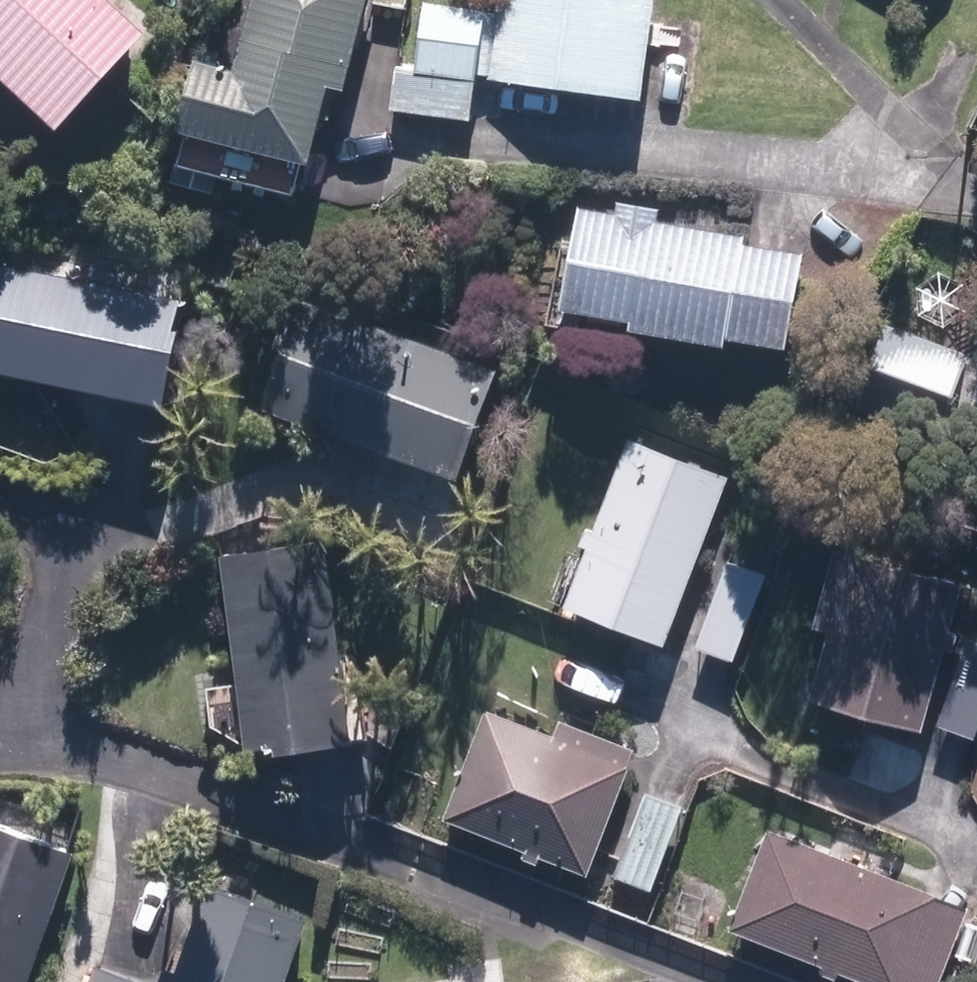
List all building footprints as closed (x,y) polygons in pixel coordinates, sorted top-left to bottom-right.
[(43,134),(132,41),(90,0),(0,0),(0,92),(43,134)] [(357,0),(249,0),(228,81),(185,71),(169,135),(180,138),(172,173),(286,201),(313,93),(333,98),(357,0)] [(388,113),(458,123),(465,79),(628,104),(644,0),(490,0),(488,17),(421,8),(411,74),(394,72),(388,113)] [(570,214),(551,314),(771,354),(787,261),(734,252),(736,244),(570,214)] [(148,414),(171,308),(0,270),(0,381),(148,414)] [(296,306),(255,415),(444,486),(485,377),(296,306)] [(839,402),(929,438),(931,433),(967,447),(976,422),(976,378),(951,367),(955,357),(871,323),(839,402)] [(656,647),(718,483),(622,447),(559,611),(656,647)] [(317,551),(214,563),(236,753),(261,750),(262,757),(340,749),(317,551)] [(949,588),(834,555),(811,635),(819,637),(800,703),(907,734),(949,588)] [(755,580),(723,568),(690,650),(722,663),(755,580)] [(964,644),(929,731),(965,745),(976,714),(976,650),(964,644)] [(480,716),(437,823),(577,879),(626,757),(554,729),(549,743),(480,716)] [(673,813),(640,800),(608,881),(640,894),(673,813)] [(67,858),(0,834),(0,981),(21,981),(67,858)] [(760,837),(725,925),(870,981),(933,981),(960,917),(760,837)] [(300,926),(198,888),(163,981),(279,981),(300,926)] [(86,970),(82,981),(118,981),(86,970)]
